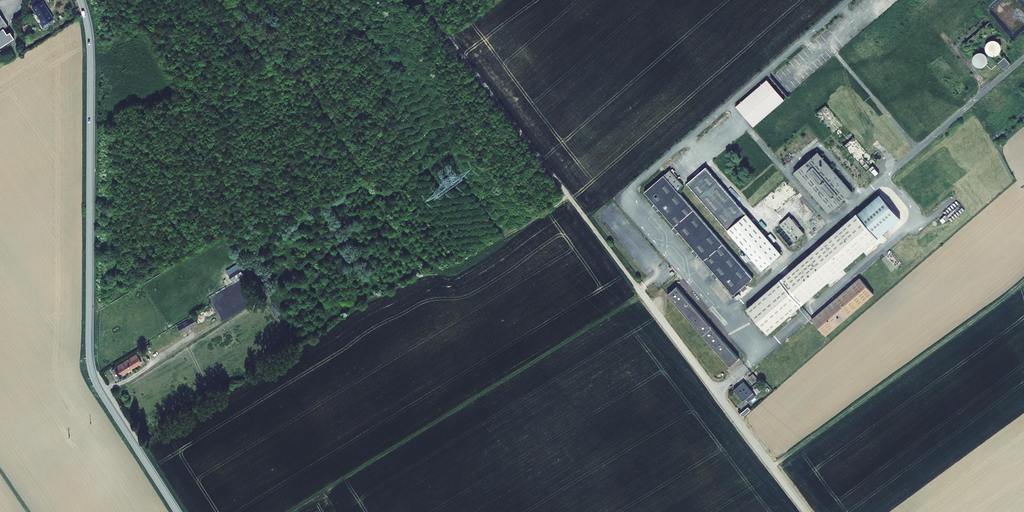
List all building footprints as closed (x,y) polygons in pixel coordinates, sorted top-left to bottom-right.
[(38,9),(47,4),(45,0),(37,0),(35,1),(37,4),(36,6),(38,9)] [(56,18),(47,4),(38,9),(44,18),(41,20),(46,27),(53,23),(52,20),(56,18)] [(0,9),(0,32),(7,28),(6,27),(10,24),(1,9),(0,9)] [(7,28),(0,32),(0,49),(2,52),(4,51),(2,47),(14,40),(13,38),(14,34),(10,34),(7,28)] [(987,41),(987,54),(999,54),(1000,42),(987,41)] [(985,66),(985,54),(974,54),(975,67),(985,66)] [(1004,58),(998,63),(1003,69),(1010,64),(1004,58)] [(754,126),(784,99),(767,79),(736,106),(754,126)] [(851,140),(841,148),(867,177),(870,175),(872,177),(875,174),(873,172),(877,169),(851,140)] [(877,161),(883,156),(878,151),(872,156),(877,161)] [(819,158),(795,179),(830,218),(853,198),(819,158)] [(757,283),(666,180),(648,197),(738,299),(757,283)] [(767,204),(780,218),(798,202),(786,187),(767,204)] [(808,302),(900,220),(878,196),(747,312),(769,336),(808,301),(808,302)] [(965,211),(956,201),(941,213),(944,216),(942,218),(946,223),(948,221),(951,223),(965,211)] [(752,216),(734,233),(768,272),(787,256),(752,216)] [(794,225),(786,232),(799,246),(807,239),(794,225)] [(938,239),(926,225),(920,230),(932,244),(938,239)] [(243,273),(240,268),(228,276),(232,280),(243,273)] [(873,296),(860,280),(812,322),(827,338),(873,296)] [(670,297),(731,368),(741,361),(680,289),(670,297)] [(193,317),(177,326),(181,332),(197,323),(193,317)] [(132,355),(117,364),(122,372),(137,363),(132,355)] [(748,377),(753,384),(758,380),(754,374),(748,377)] [(749,400),(751,403),(757,398),(745,384),(736,391),(746,403),(749,400)] [(749,408),(742,414),(745,418),(753,412),(749,408)]
